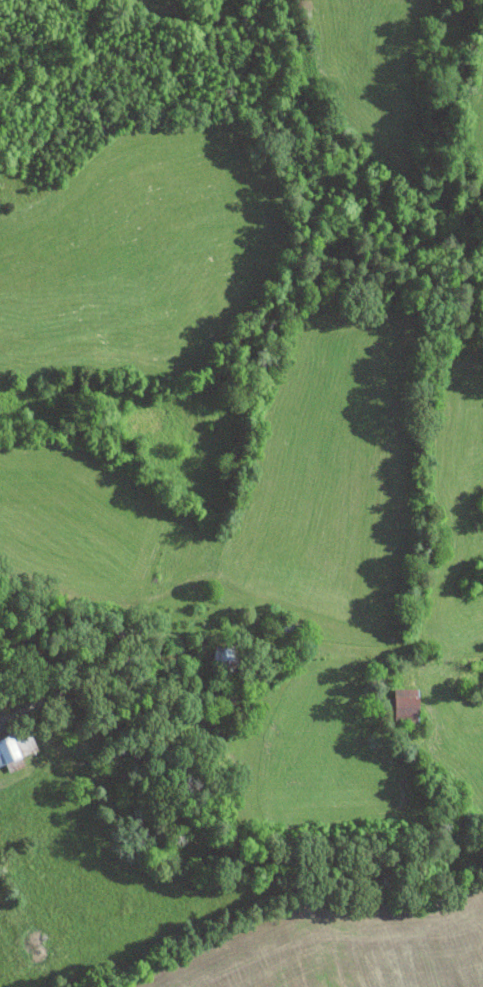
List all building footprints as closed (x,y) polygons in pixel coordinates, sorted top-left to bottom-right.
[(248,652),(219,646),(215,666),(243,672),(248,652)] [(25,758),(18,734),(0,740),(0,766),(25,758)]
